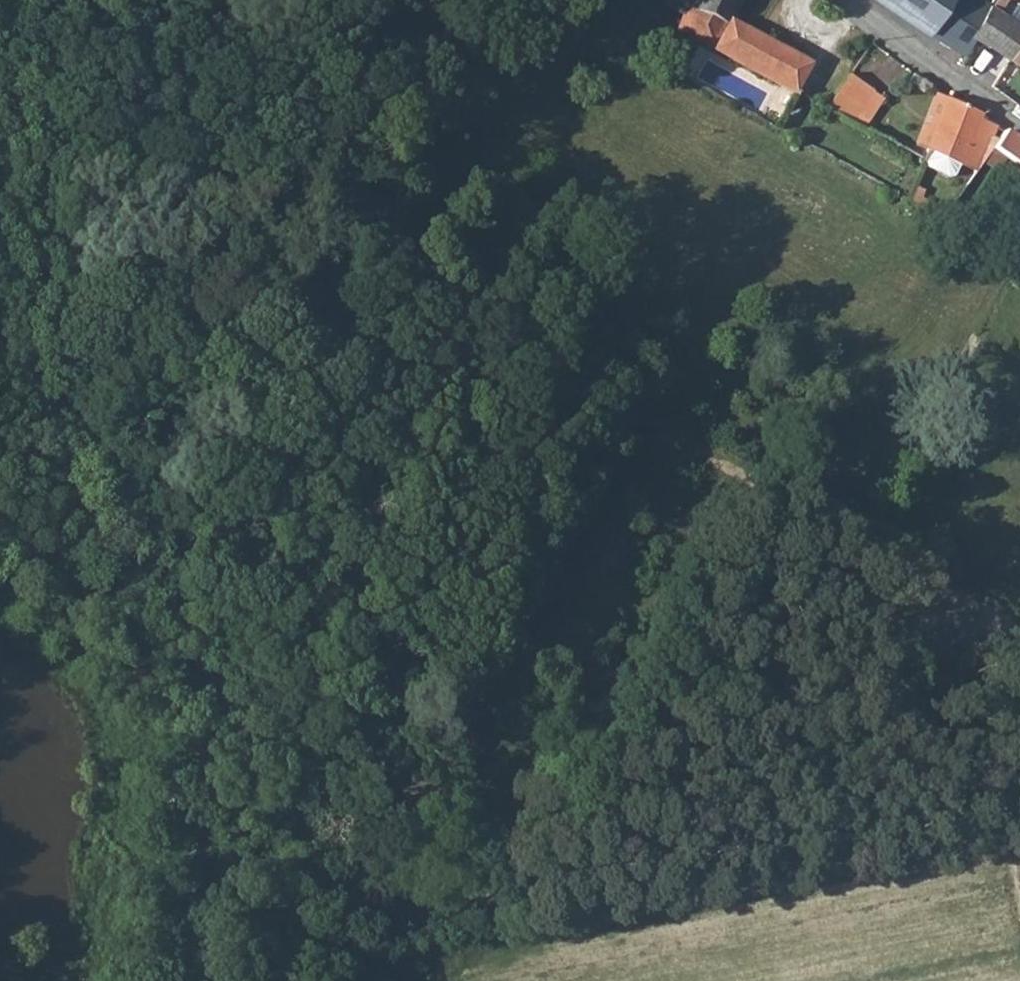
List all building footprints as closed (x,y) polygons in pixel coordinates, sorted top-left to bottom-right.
[(726,24),(728,25),(730,21),(734,12),(744,14),(750,0),(688,0),(685,7),(726,24)] [(1009,58),(1019,66),(1019,26),(1008,17),(1018,2),(1015,0),(992,0),(989,4),(983,0),(879,0),(967,57),(968,55),(976,60),(987,43),(1009,58)] [(674,31),(712,50),(726,24),(685,7),(674,31)] [(728,25),(726,24),(712,50),(794,93),(811,63),(743,28),(730,21),(728,25)] [(858,70),(892,88),(906,62),(872,44),(858,70)] [(870,91),(871,90),(850,75),(825,109),(850,122),(859,109),(870,91)] [(883,100),(870,91),(859,109),(871,117),(883,100)] [(924,124),(915,146),(925,151),(946,98),(937,94),(936,93),(926,117),(930,119),(927,125),(924,124)] [(961,165),(976,171),(992,149),(998,141),(992,136),(996,126),(982,116),(982,114),(946,98),(925,151),(929,152),(924,160),(923,162),(925,167),(947,178),(954,176),(959,165),(961,166),(961,165)] [(992,149),(1019,168),(1019,143),(1004,132),(998,141),(992,149)]
